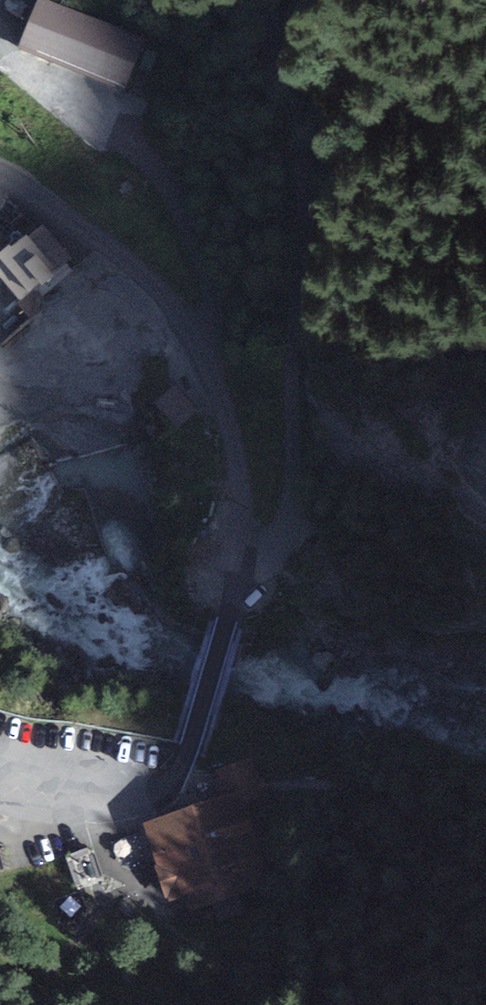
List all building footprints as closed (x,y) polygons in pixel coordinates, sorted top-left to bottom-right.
[(21,49),(121,90),(141,43),(41,2),(21,49)] [(121,185),(125,192),(132,187),(127,181),(121,185)] [(51,277),(49,275),(64,263),(39,234),(28,243),(25,240),(0,261),(0,280),(19,303),(51,277)] [(160,405),(177,423),(190,411),(173,393),(160,405)] [(237,822),(255,815),(271,810),(262,785),(261,782),(255,784),(248,765),(221,775),(227,791),(232,807),(237,822)] [(249,856),(267,850),(255,815),(237,822),(232,807),(156,833),(168,867),(166,868),(174,891),(196,884),(202,900),(258,881),(249,856)] [(67,859),(77,889),(103,880),(93,850),(67,859)] [(213,905),(218,920),(242,912),(237,897),(213,905)] [(183,915),(188,928),(203,922),(199,910),(183,915)]
